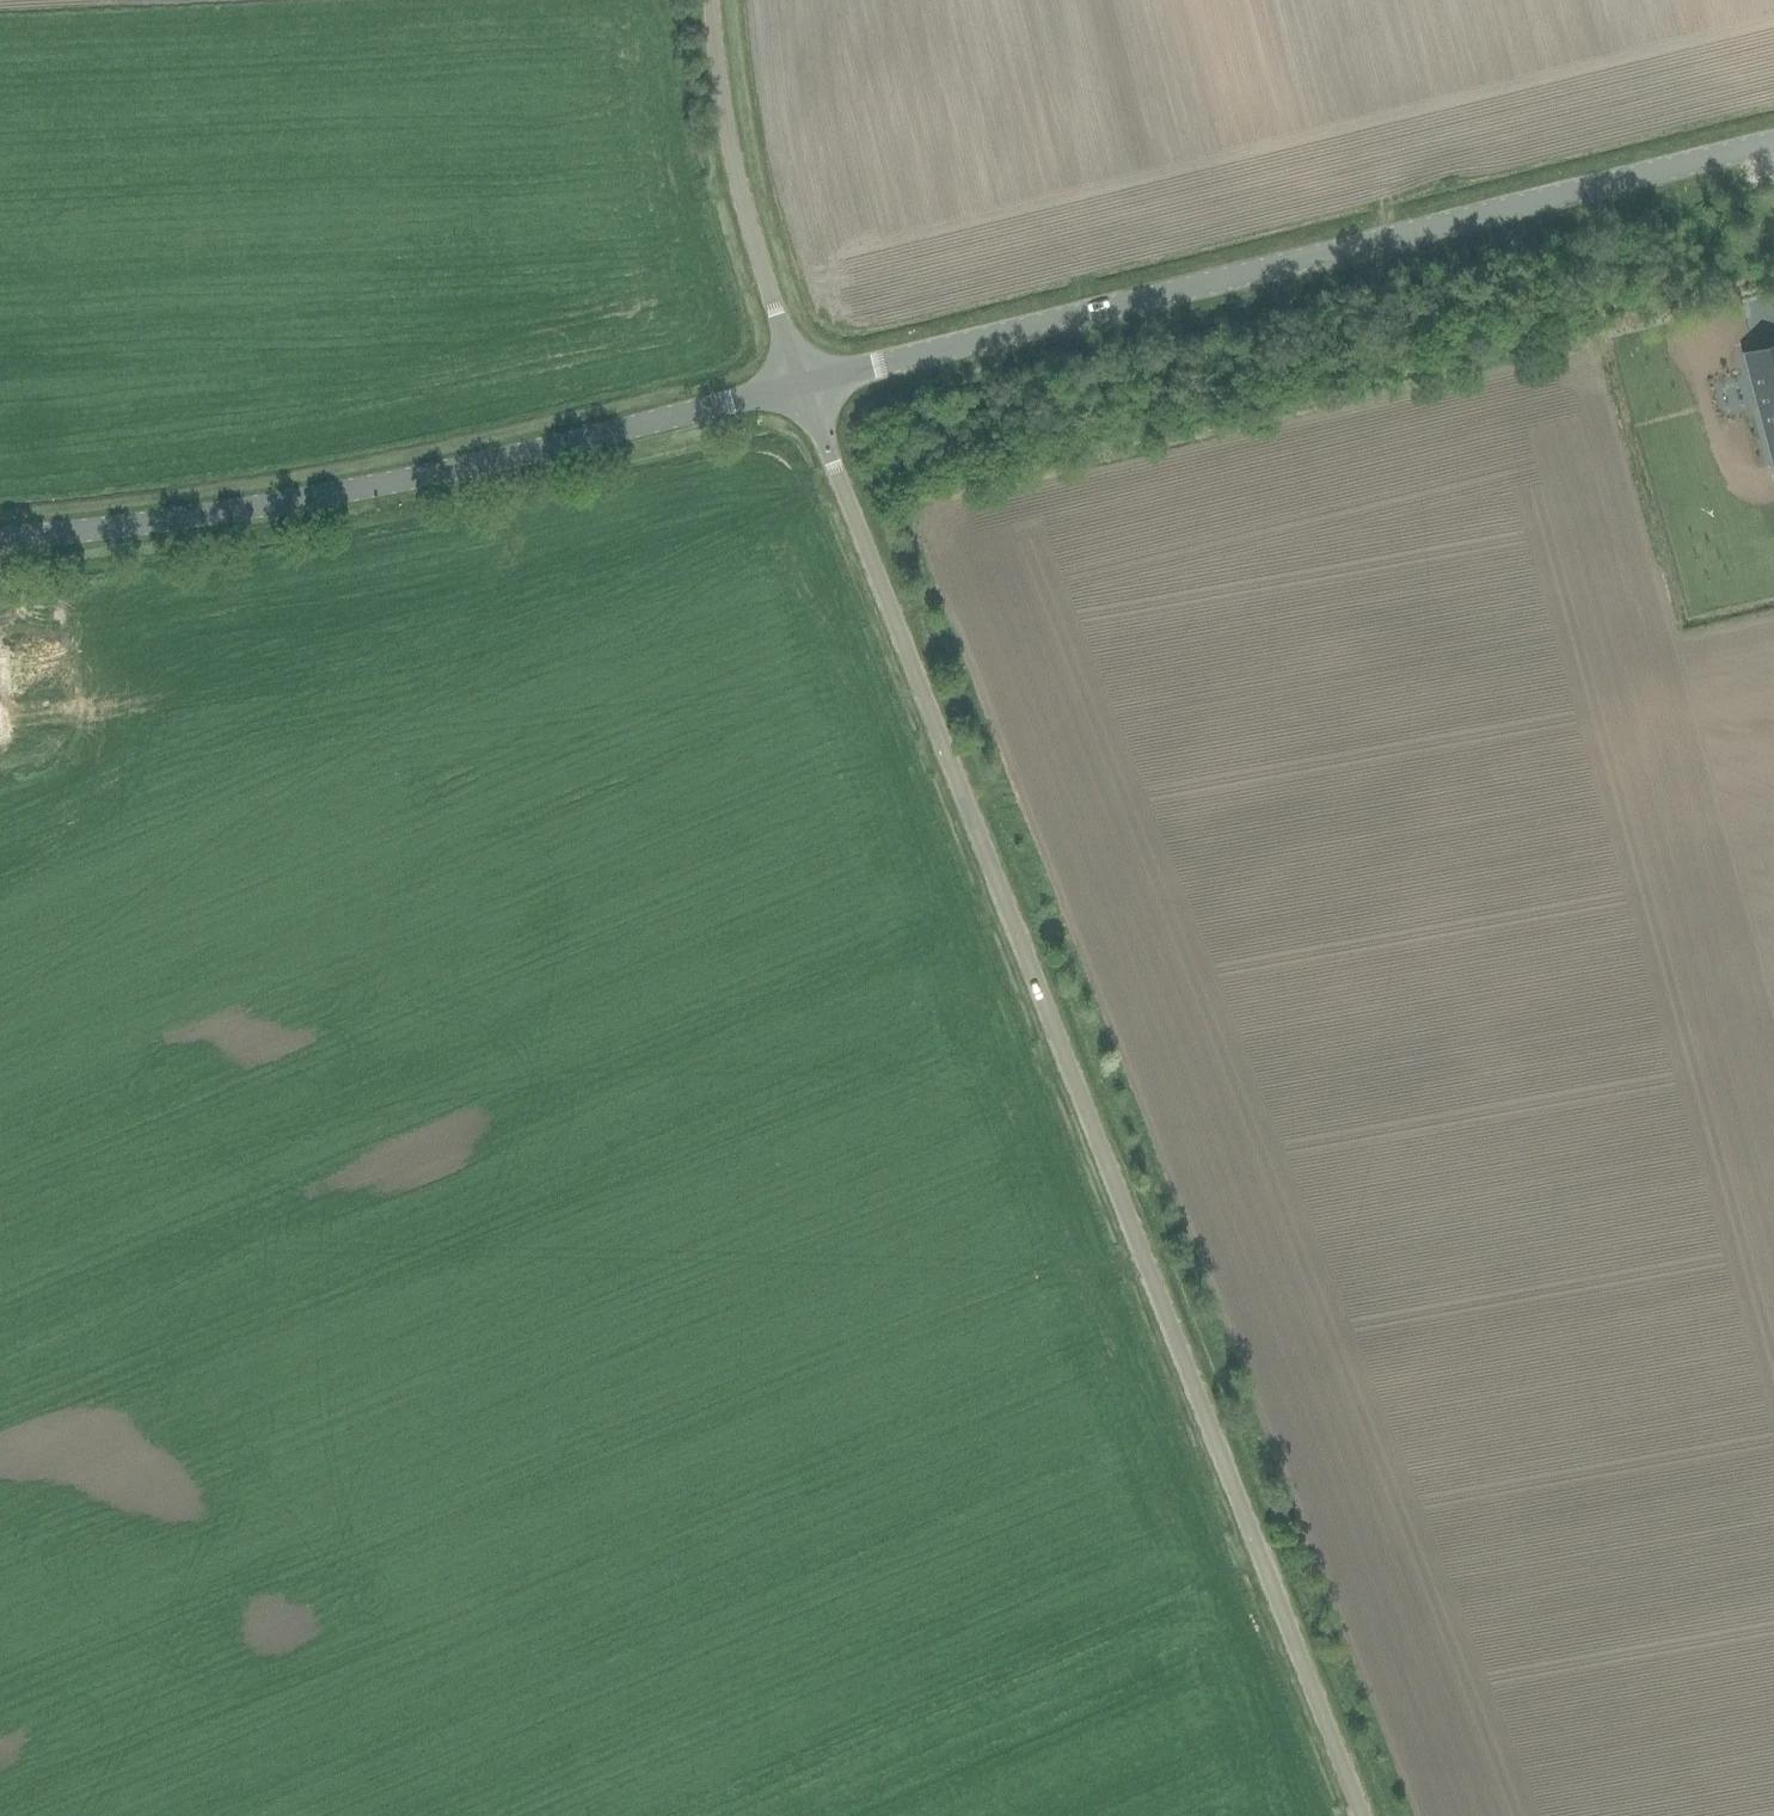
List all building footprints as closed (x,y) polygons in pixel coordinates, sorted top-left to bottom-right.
[(1746,353),(1773,451),(1773,345),(1746,353)]
